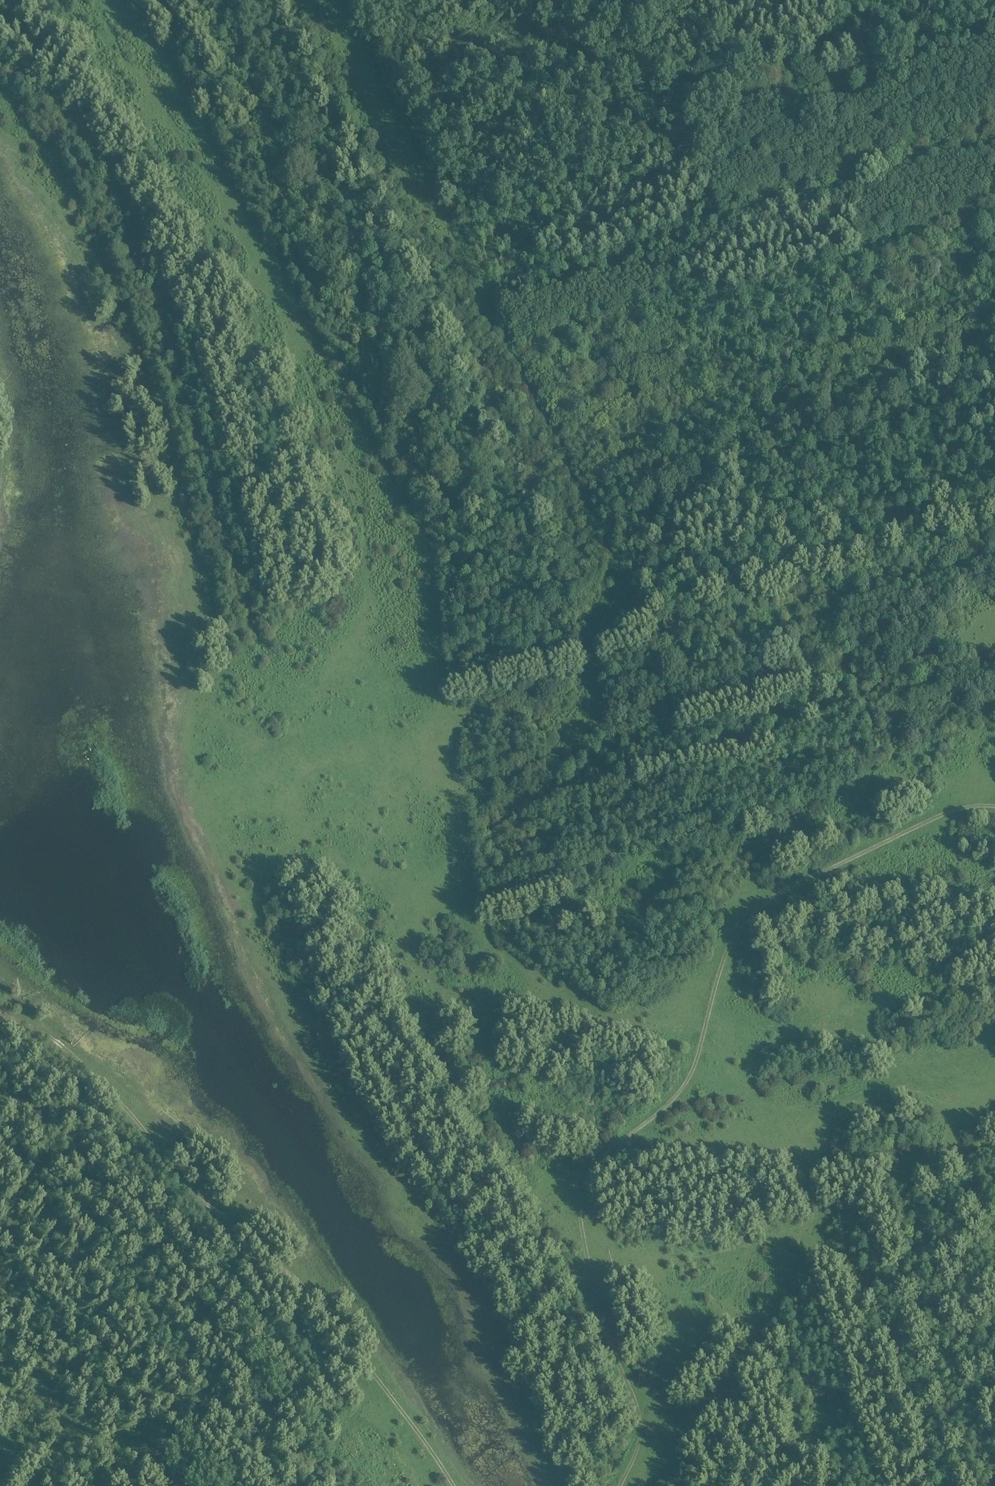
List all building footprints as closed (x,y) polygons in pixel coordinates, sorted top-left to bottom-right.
[(869,1123),(875,1118),(870,1112),(864,1118),(869,1123)]
